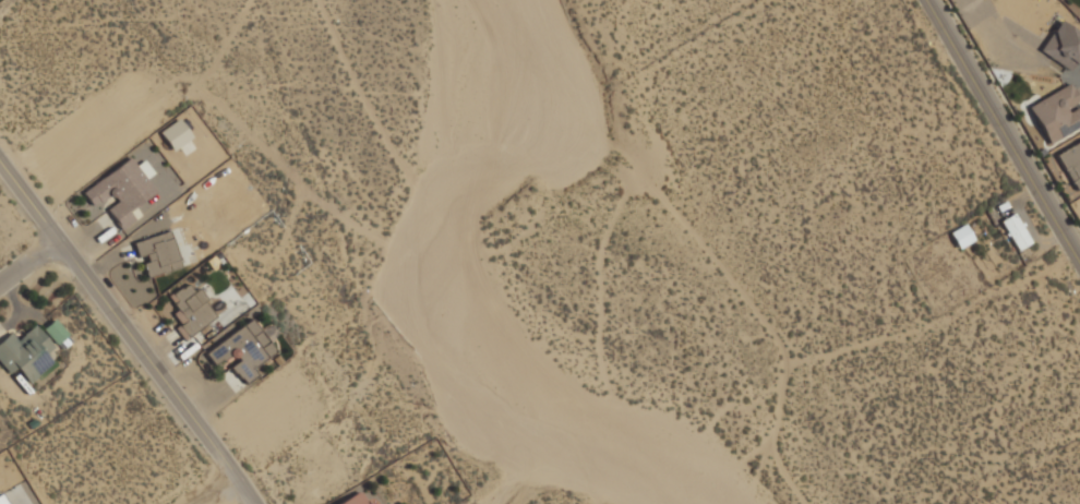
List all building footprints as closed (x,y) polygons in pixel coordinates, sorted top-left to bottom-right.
[(1047,143),(1079,126),(1079,103),(1069,83),(1027,106),(1047,143)] [(192,137),(177,119),(159,132),(173,151),(192,137)] [(1074,190),(1079,187),(1079,140),(1055,153),(1074,190)] [(80,190),(94,211),(104,205),(121,232),(141,220),(132,207),(155,193),(131,156),(80,190)] [(1030,241),(1013,212),(998,220),(1015,250),(1030,241)] [(958,248),(974,239),(965,223),(949,231),(958,248)] [(144,278),(181,268),(170,230),(133,240),(144,278)] [(172,324),(182,339),(217,316),(192,278),(165,297),(180,320),(172,324)] [(43,326),(53,344),(65,335),(55,319),(43,326)] [(203,351),(214,367),(232,353),(237,360),(229,365),(242,385),(259,374),(253,367),(274,352),(251,319),(203,351)] [(35,324),(15,339),(9,332),(0,339),(0,363),(9,374),(17,368),(28,382),(52,362),(45,352),(52,346),(35,324)] [(359,491),(335,503),(367,503),(359,491)]
